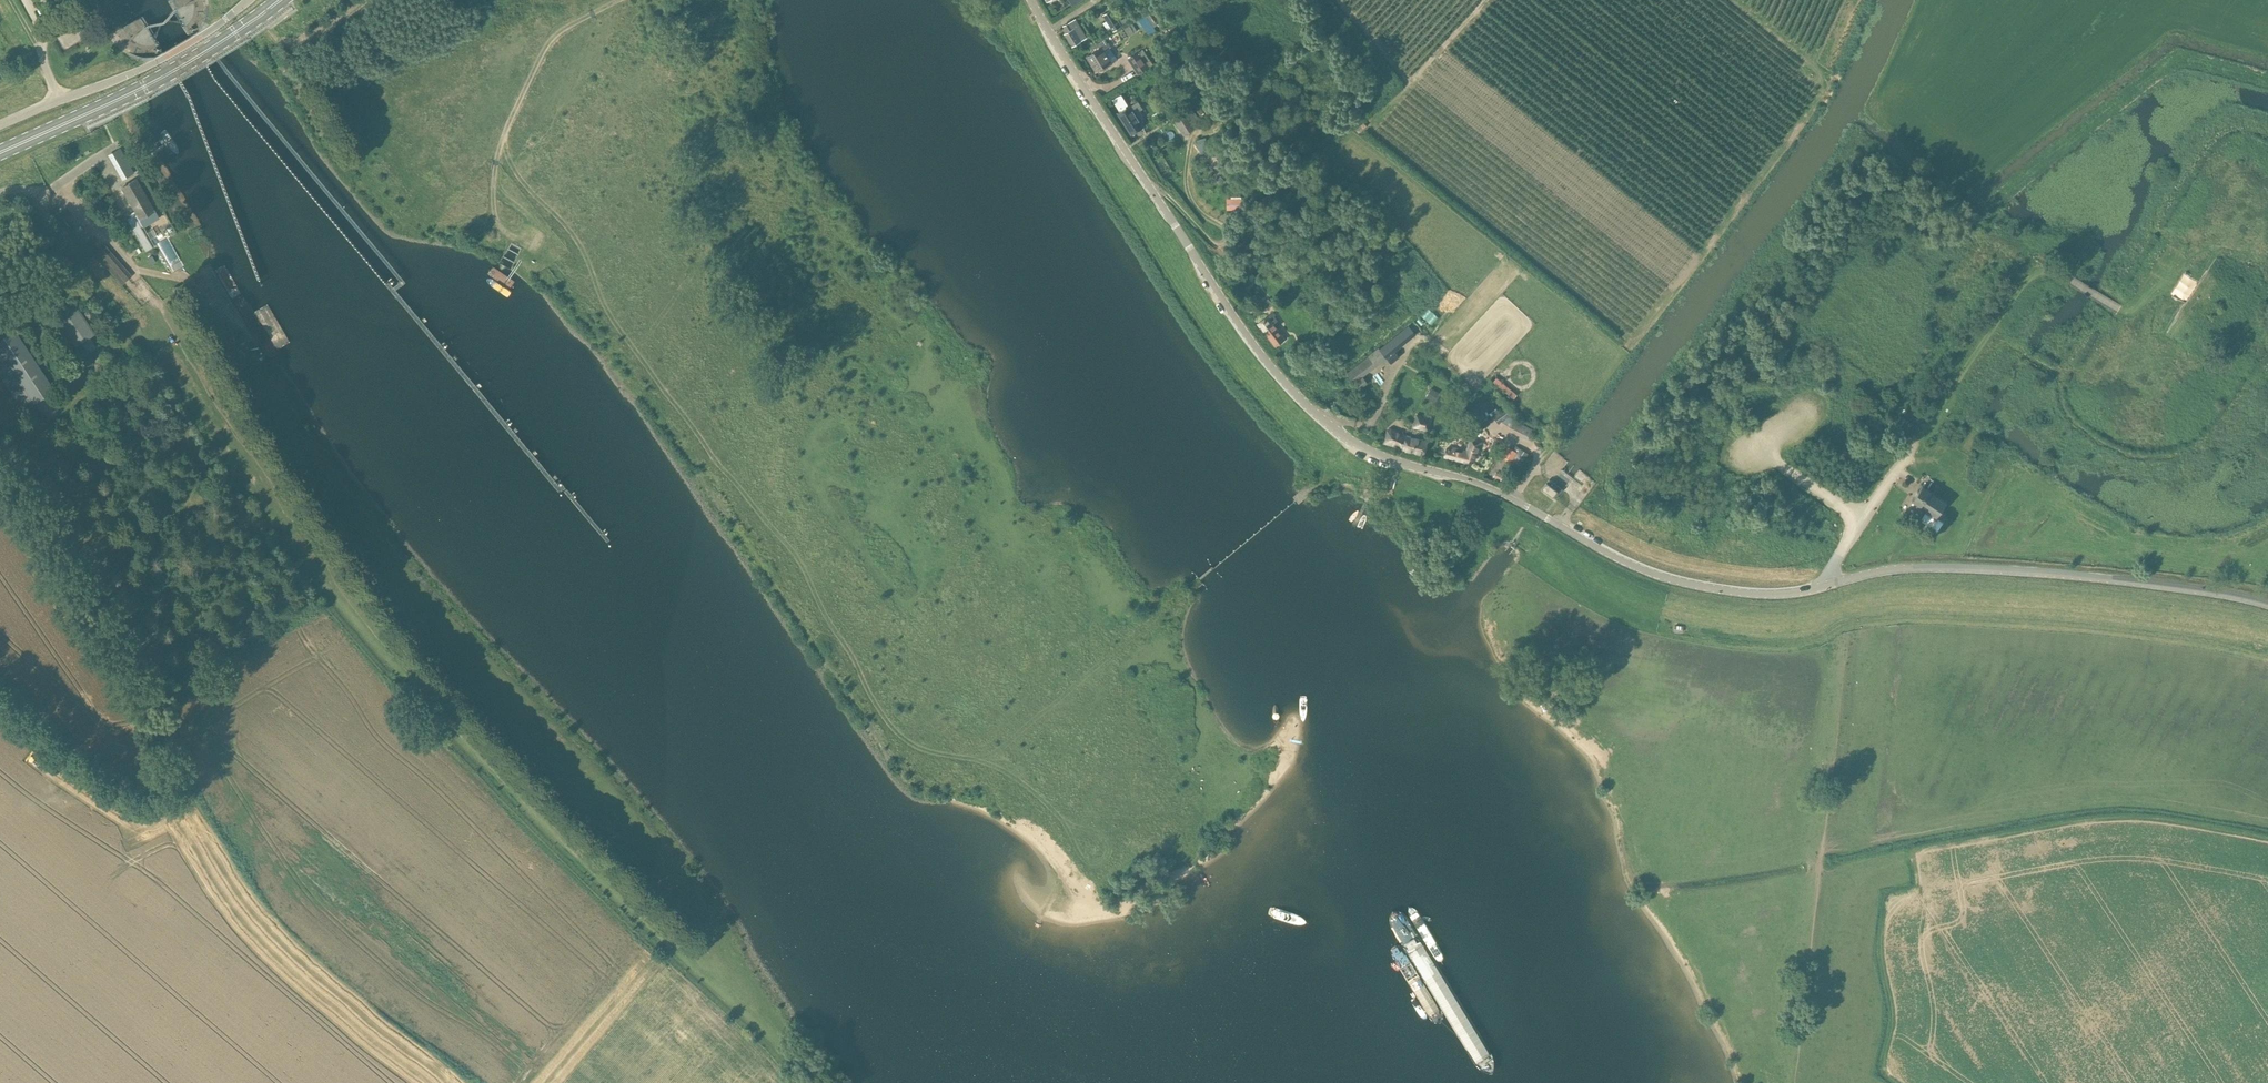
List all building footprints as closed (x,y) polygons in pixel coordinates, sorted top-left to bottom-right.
[(1122,26),(1111,9),(1103,15),(1113,31),(1122,26)] [(1126,16),(1120,21),(1123,25),(1129,21),(1126,16)] [(1072,46),(1086,37),(1077,21),(1066,28),(1068,32),(1065,34),(1072,46)] [(1106,46),(1087,57),(1096,71),(1104,67),(1105,69),(1116,62),(1108,49),(1106,46)] [(1141,52),(1128,60),(1138,75),(1139,76),(1151,67),(1147,61),(1141,52)] [(1119,114),(1132,134),(1143,127),(1138,120),(1139,119),(1142,122),(1146,119),(1140,111),(1143,109),(1138,102),(1119,114)] [(1184,136),(1197,128),(1196,127),(1200,124),(1191,109),(1174,120),(1184,136)] [(1206,123),(1209,128),(1218,122),(1215,117),(1206,123)] [(1200,150),(1209,147),(1206,137),(1197,140),(1200,150)] [(137,179),(129,183),(122,188),(139,219),(144,227),(159,218),(154,210),(155,210),(137,179)] [(1228,209),(1242,209),(1243,197),(1228,197),(1228,209)] [(78,225),(74,229),(80,235),(84,232),(82,230),(84,229),(81,225),(79,226),(78,225)] [(105,245),(94,254),(121,285),(132,276),(105,245)] [(1245,286),(1255,278),(1246,267),(1237,275),(1245,286)] [(1255,308),(1260,304),(1266,311),(1273,305),(1267,298),(1266,299),(1263,295),(1252,304),(1255,308)] [(97,347),(90,336),(94,333),(77,308),(59,320),(76,345),(81,342),(88,353),(97,347)] [(1258,325),(1275,347),(1285,339),(1276,327),(1280,324),(1274,316),(1275,315),(1273,313),(1268,317),(1258,325)] [(1407,343),(1418,333),(1409,323),(1399,333),(1407,343)] [(24,409),(54,389),(14,329),(0,338),(0,373),(24,409)] [(1378,348),(1386,358),(1395,351),(1387,341),(1378,348)] [(1363,377),(1386,358),(1378,348),(1346,373),(1359,390),(1368,383),(1363,377)] [(1386,358),(1390,362),(1399,355),(1395,351),(1386,358)] [(1517,395),(1497,377),(1493,382),(1514,399),(1517,395)] [(1435,402),(1440,393),(1432,388),(1427,397),(1435,402)] [(1471,435),(1495,417),(1500,424),(1511,416),(1505,408),(1499,412),(1490,400),(1474,412),(1461,421),(1471,435)] [(1420,431),(1424,432),(1425,429),(1430,430),(1433,418),(1417,414),(1411,437),(1407,436),(1387,430),(1384,443),(1403,450),(1424,455),(1427,441),(1418,439),(1420,431)] [(1515,420),(1511,416),(1500,424),(1509,431),(1526,439),(1532,429),(1515,420)] [(1902,417),(1895,426),(1903,432),(1909,422),(1902,417)] [(1445,457),(1469,464),(1470,460),(1474,461),(1476,456),(1478,457),(1482,442),(1471,439),(1467,452),(1460,450),(1459,452),(1447,449),(1445,457)] [(1510,462),(1519,468),(1524,459),(1525,459),(1528,454),(1516,446),(1513,450),(1512,452),(1515,453),(1510,462)] [(1512,452),(1513,450),(1508,447),(1502,457),(1510,462),(1515,453),(1512,452)] [(59,457),(52,449),(41,458),(48,467),(59,457)] [(1926,469),(1913,488),(1944,507),(1956,488),(1926,469)] [(1553,497),(1555,498),(1563,490),(1549,479),(1542,489),(1553,497)]
